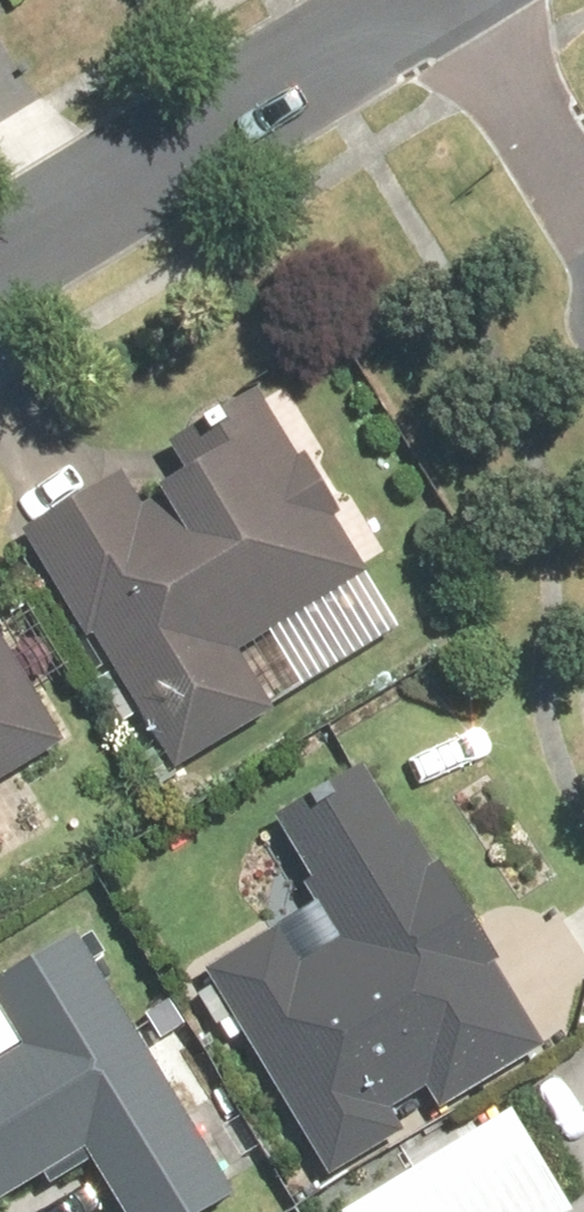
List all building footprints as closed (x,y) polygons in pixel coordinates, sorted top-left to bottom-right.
[(244,389),(14,527),(163,775),(394,637),(328,525),(332,523),(295,461),(289,464),(244,389)] [(65,745),(0,640),(0,785),(65,745)] [(313,899),(196,974),(326,1176),(399,1130),(388,1112),(423,1088),(434,1106),(536,1041),(361,770),(268,830),(313,899)] [(63,935),(0,973),(0,1024),(15,1048),(0,1058),(0,1196),(35,1174),(45,1191),(85,1166),(114,1211),(204,1211),(228,1197),(63,935)] [(324,1207),(326,1211),(536,1211),(552,1203),(498,1109),(324,1207)]
